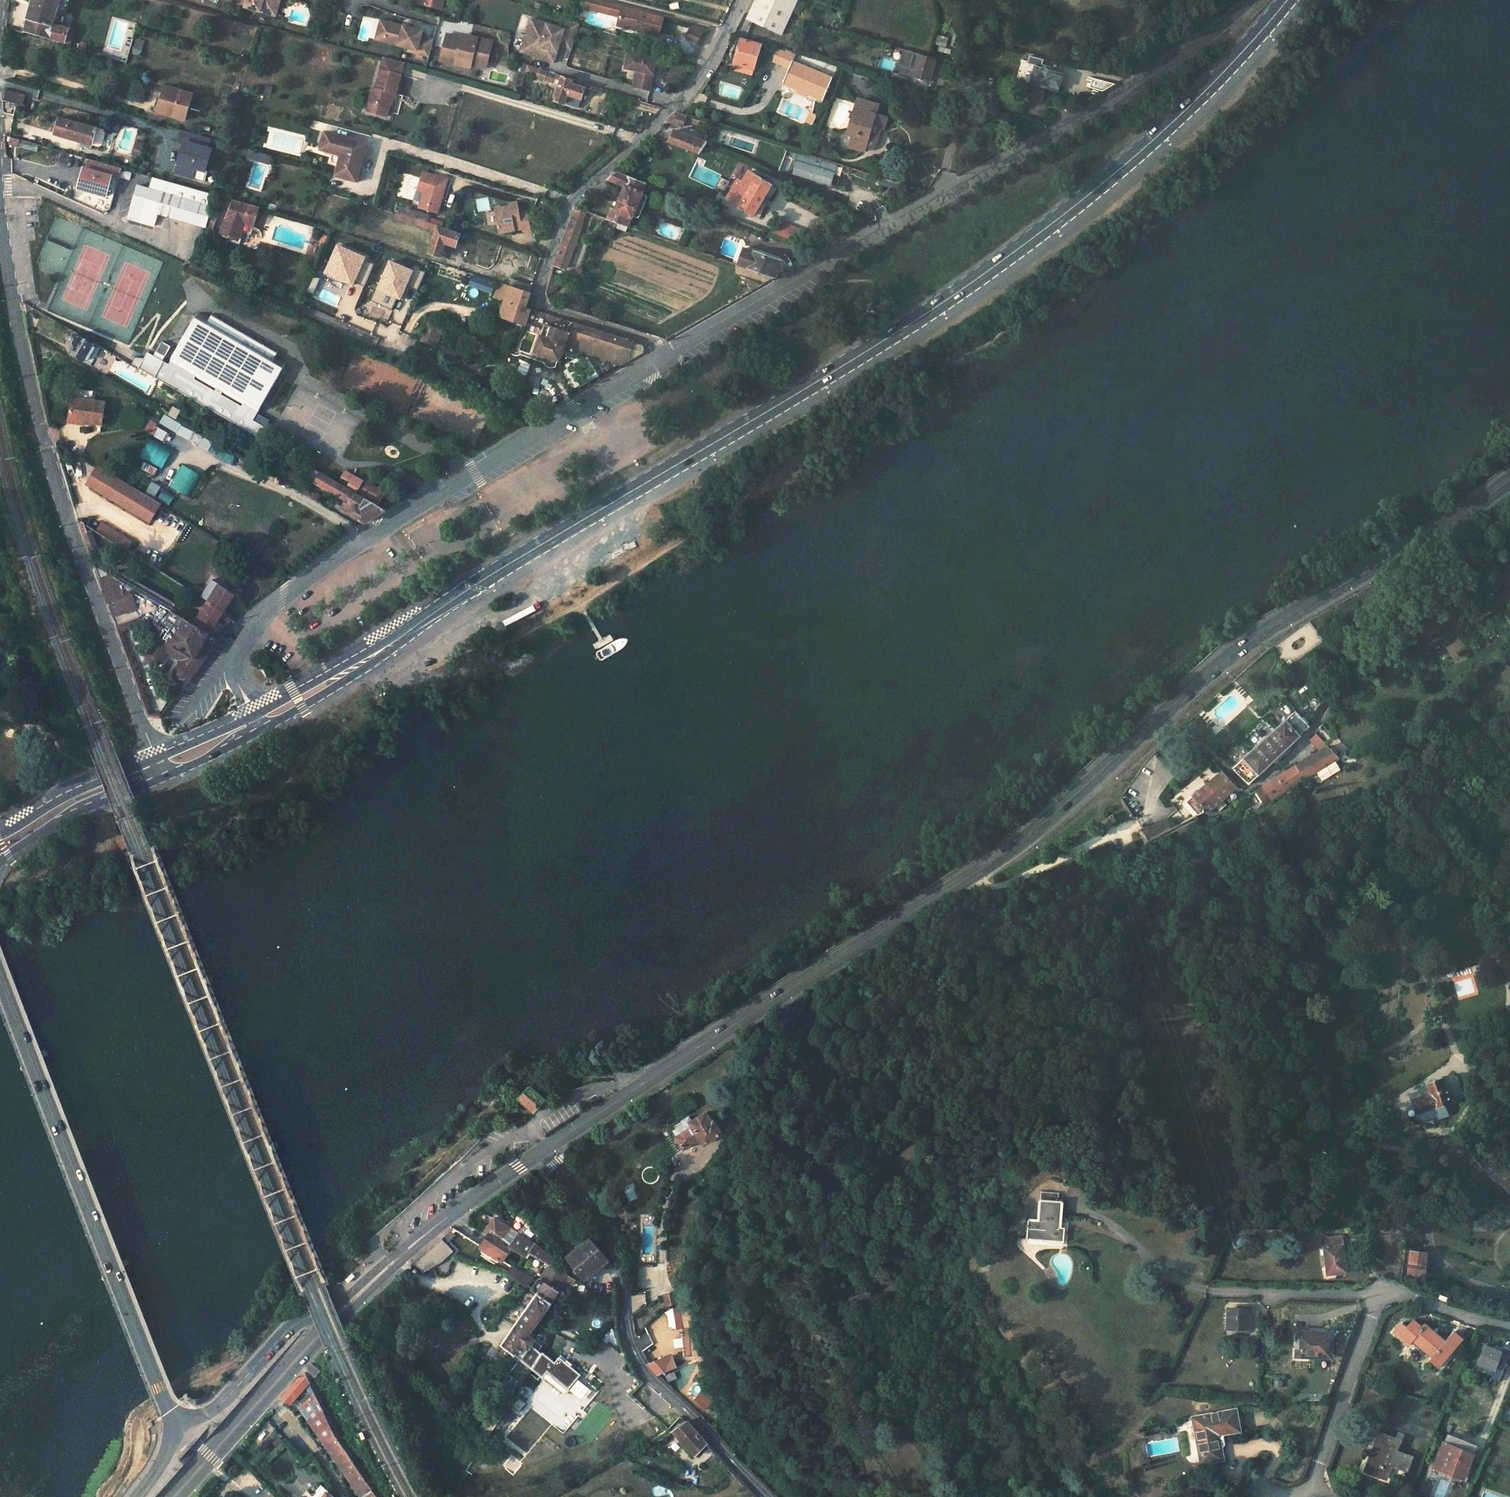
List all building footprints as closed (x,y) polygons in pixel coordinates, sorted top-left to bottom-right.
[(27,33),(71,47),(76,33),(55,27),(64,0),(63,0),(38,0),(27,33)] [(271,18),(276,0),(238,0),(236,6),(246,9),(245,11),(271,18)] [(276,20),(282,0),(276,0),(271,18),(276,20)] [(413,4),(443,12),(446,0),(414,0),(413,4)] [(583,7),(595,10),(597,1),(592,0),(585,0),(583,7)] [(748,20),(754,24),(765,0),(757,0),(748,20)] [(776,34),(792,0),(765,0),(754,24),(776,34)] [(595,10),(618,17),(621,7),(597,1),(595,10)] [(618,17),(616,24),(632,27),(632,24),(657,31),(660,17),(621,7),(618,17)] [(564,28),(529,19),(519,53),(554,62),(564,28)] [(433,37),(380,20),(374,38),(428,56),(433,37)] [(572,48),(579,25),(570,22),(563,45),(572,48)] [(685,38),(699,43),(704,28),(691,23),(685,38)] [(656,34),(657,31),(632,24),(632,27),(656,34)] [(488,42),(446,33),(439,63),(482,72),(488,42)] [(739,54),(736,65),(754,71),(761,46),(743,41),(742,44),(739,54)] [(784,88),(826,100),(832,76),(791,64),(793,55),(784,53),(779,70),(788,72),(784,88)] [(650,91),(657,60),(628,54),(625,70),(636,72),(639,72),(635,88),(650,91)] [(917,68),(933,72),(936,61),(920,56),(917,68)] [(403,66),(383,60),(379,73),(400,78),(403,66)] [(736,65),(734,73),(752,78),(754,71),(736,65)] [(1054,91),(1058,76),(1032,69),(1028,84),(1040,87),(1054,91)] [(538,70),(538,78),(559,85),(553,101),(564,104),(564,103),(566,96),(579,100),(584,89),(573,85),(574,82),(538,70)] [(371,91),(364,114),(385,120),(391,97),(394,98),(400,78),(379,73),(374,91),(371,91)] [(1087,89),(1099,93),(1112,85),(1090,79),(1087,89)] [(1027,84),(1023,98),(1036,102),(1040,87),(1028,84),(1027,84)] [(192,95),(165,87),(163,95),(159,110),(166,112),(165,116),(184,121),(192,95)] [(29,95),(5,89),(5,103),(18,106),(24,108),(29,95)] [(152,113),(165,116),(166,112),(159,110),(163,95),(158,94),(152,113)] [(577,107),(579,100),(566,96),(564,103),(577,107)] [(877,109),(859,101),(845,135),(849,138),(847,145),(859,151),(860,148),(868,151),(877,130),(881,131),(884,121),(874,117),(877,109)] [(15,117),(18,106),(5,103),(4,114),(15,117)] [(684,122),(686,117),(678,115),(673,113),(665,123),(682,128),(684,122)] [(104,132),(103,131),(102,129),(58,116),(53,134),(80,141),(81,136),(92,139),(90,145),(97,147),(100,145),(104,132)] [(697,126),(699,121),(686,117),(684,122),(697,126)] [(211,139),(180,131),(177,141),(182,142),(174,172),(204,180),(212,148),(209,147),(211,139)] [(674,133),(669,144),(700,156),(707,147),(710,149),(712,146),(709,145),(674,133)] [(92,139),(81,136),(80,141),(90,145),(92,139)] [(12,138),(10,145),(17,147),(20,140),(12,138)] [(358,171),(364,152),(323,140),(318,157),(330,160),(339,163),(336,172),(333,184),(351,189),(356,170),(358,171)] [(270,165),(272,156),(249,150),(246,159),(270,165)] [(792,177),(832,186),(837,163),(797,154),(792,177)] [(336,172),(339,163),(330,160),(327,170),(336,172)] [(84,168),(79,187),(106,195),(112,176),(84,168)] [(448,179),(422,171),(416,191),(422,193),(418,208),(438,214),(448,179)] [(606,180),(624,187),(615,210),(611,209),(607,220),(629,228),(633,218),(641,195),(645,184),(615,172),(606,180)] [(741,177),(727,198),(758,219),(776,190),(750,172),(745,180),(741,177)] [(212,196),(152,177),(148,188),(136,184),(125,220),(152,229),(156,216),(203,231),(209,214),(206,213),(212,196)] [(890,182),(889,188),(900,191),(902,185),(890,182)] [(647,197),(641,195),(633,218),(638,220),(647,197)] [(231,198),(218,239),(236,245),(240,231),(252,231),(259,206),(231,198)] [(494,217),(497,232),(522,228),(519,212),(517,201),(508,202),(509,206),(503,208),(504,215),(494,217)] [(493,209),(494,217),(504,215),(503,208),(493,209)] [(566,269),(586,212),(576,209),(568,225),(555,265),(566,269)] [(522,231),(532,229),(529,210),(519,212),(522,228),(522,231)] [(430,255),(441,258),(443,249),(446,250),(448,246),(456,248),(460,235),(438,228),(439,226),(394,214),(392,220),(437,233),(430,255)] [(592,217),(586,233),(606,240),(611,224),(592,217)] [(799,245),(803,237),(773,225),(770,233),(799,245)] [(374,260),(336,244),(324,273),(352,285),(353,281),(363,285),(374,260)] [(784,272),(778,262),(746,251),(740,267),(773,278),(784,272)] [(413,269),(387,258),(370,301),(392,310),(397,298),(400,299),(413,269)] [(491,292),(495,281),(472,275),(469,286),(491,292)] [(532,285),(512,279),(509,288),(528,294),(532,285)] [(509,288),(500,318),(525,326),(530,311),(526,309),(530,295),(528,294),(509,288)] [(536,313),(530,311),(525,326),(523,332),(529,334),(536,313)] [(539,343),(535,354),(550,359),(560,362),(564,350),(578,354),(582,343),(628,358),(633,344),(536,313),(529,334),(541,338),(539,343)] [(184,339),(274,390),(287,367),(280,363),(283,356),(212,317),(209,323),(197,315),(184,339)] [(421,340),(436,346),(443,326),(428,320),(421,340)] [(521,337),(539,343),(541,338),(529,334),(523,332),(521,337)] [(84,363),(94,346),(77,337),(74,337),(70,344),(71,347),(75,349),(71,356),(84,363)] [(274,390),(184,339),(171,362),(169,365),(168,364),(148,352),(146,356),(138,370),(189,399),(260,440),(266,430),(261,426),(263,424),(265,414),(262,412),(274,390)] [(160,342),(155,351),(163,356),(168,347),(160,342)] [(535,354),(533,360),(548,364),(550,359),(535,354)] [(75,391),(74,400),(71,419),(81,421),(80,426),(82,427),(82,424),(102,428),(107,406),(94,404),(95,396),(75,391)] [(208,449),(213,440),(163,415),(158,425),(208,449)] [(152,436),(158,426),(149,421),(143,431),(152,436)] [(318,456),(314,454),(309,464),(313,466),(318,456)] [(288,456),(283,464),(303,475),(307,467),(288,456)] [(343,483),(348,474),(318,456),(313,466),(343,483)] [(169,485),(188,496),(201,474),(181,463),(169,485)] [(101,478),(80,466),(73,479),(94,491),(96,488),(99,490),(103,485),(99,482),(101,478)] [(311,469),(309,473),(312,474),(301,494),(317,503),(330,480),(311,469)] [(358,492),(379,505),(386,495),(353,478),(350,485),(347,484),(345,488),(357,495),(358,492)] [(334,482),(328,493),(346,502),(341,510),(364,524),(386,512),(357,495),(345,488),(334,482)] [(84,535),(90,552),(98,549),(92,532),(84,535)] [(217,541),(212,548),(189,535),(181,549),(192,555),(187,564),(192,566),(190,571),(187,569),(186,572),(205,584),(221,556),(224,558),(230,549),(217,541)] [(170,542),(165,540),(160,548),(165,551),(170,542)] [(129,541),(124,550),(154,569),(160,559),(129,541)] [(139,625),(158,635),(152,644),(146,653),(146,656),(146,657),(146,659),(148,662),(149,663),(151,664),(155,665),(157,665),(161,663),(167,653),(173,656),(179,660),(173,671),(173,677),(177,682),(183,684),(187,684),(193,677),(199,669),(223,638),(222,637),(194,621),(95,567),(117,626),(123,632),(128,631),(127,629),(139,625)] [(207,599),(194,621),(222,637),(235,621),(231,615),(224,613),(236,594),(212,579),(201,596),(207,599)] [(1296,710),(1232,767),(1247,783),(1311,726),(1296,710)] [(1316,732),(1309,737),(1319,752),(1262,785),(1263,787),(1258,790),(1264,799),(1269,796),(1271,800),(1287,791),(1286,789),(1302,781),(1303,783),(1324,770),(1323,769),(1338,758),(1316,732)] [(1220,770),(1184,803),(1196,817),(1204,810),(1205,812),(1213,805),(1221,799),(1226,794),(1228,797),(1235,791),(1233,789),(1235,787),(1220,770)] [(1213,805),(1217,810),(1225,803),(1221,799),(1213,805)] [(1166,819),(1141,832),(1146,843),(1172,830),(1166,819)] [(161,821),(152,824),(157,836),(166,833),(161,821)] [(1445,968),(1444,969),(1444,971),(1445,972),(1445,973),(1446,974),(1448,975),(1449,975),(1450,974),(1451,973),(1452,972),(1453,971),(1453,969),(1452,968),(1451,967),(1450,966),(1449,966),(1447,966),(1446,967),(1445,968)] [(1442,1078),(1428,1084),(1431,1093),(1413,1100),(1419,1114),(1421,1113),(1423,1119),(1427,1121),(1437,1117),(1439,1120),(1448,1117),(1443,1106),(1452,1103),(1451,1101),(1459,1098),(1461,1092),(1455,1078),(1451,1077),(1443,1080),(1442,1078)] [(545,1101),(531,1088),(522,1098),(535,1111),(545,1101)] [(690,1117),(675,1127),(676,1130),(674,1132),(678,1138),(677,1139),(683,1149),(700,1138),(704,1145),(723,1133),(715,1121),(713,1123),(707,1113),(693,1122),(690,1117)] [(1062,1200),(1040,1198),(1038,1220),(1028,1219),(1026,1239),(1063,1241),(1065,1227),(1059,1227),(1062,1200)] [(510,1248),(525,1258),(534,1246),(494,1217),(482,1234),(487,1237),(489,1234),(510,1248)] [(487,1237),(480,1247),(501,1261),(510,1248),(489,1234),(487,1237)] [(414,1263),(423,1272),(442,1261),(453,1251),(440,1238),(414,1263)] [(589,1239),(568,1256),(585,1278),(607,1260),(589,1239)] [(1347,1245),(1328,1246),(1329,1273),(1348,1272),(1347,1245)] [(546,1261),(549,1263),(552,1259),(534,1246),(525,1258),(529,1261),(532,1256),(544,1265),(546,1261)] [(1426,1254),(1410,1253),(1408,1274),(1425,1276),(1427,1265),(1426,1265),(1426,1254)] [(533,1281),(528,1288),(537,1294),(550,1302),(563,1284),(570,1288),(574,1280),(549,1263),(546,1261),(544,1265),(533,1281)] [(512,1268),(508,1274),(514,1279),(518,1272),(512,1268)] [(518,1272),(514,1279),(528,1288),(533,1281),(518,1272)] [(677,1290),(664,1292),(670,1325),(682,1323),(677,1290)] [(550,1302),(537,1294),(501,1345),(531,1366),(540,1353),(535,1349),(537,1345),(528,1340),(531,1336),(528,1334),(550,1302)] [(1250,1309),(1229,1309),(1228,1327),(1241,1328),(1241,1326),(1249,1326),(1250,1309)] [(1452,1333),(1445,1341),(1426,1326),(1423,1329),(1414,1321),(1408,1329),(1402,1325),(1395,1334),(1410,1346),(1415,1340),(1434,1355),(1430,1359),(1440,1366),(1461,1340),(1452,1333)] [(1321,1337),(1306,1336),(1305,1359),(1331,1360),(1332,1334),(1321,1333),(1321,1337)] [(1484,1345),(1478,1364),(1493,1370),(1490,1378),(1499,1382),(1508,1357),(1500,1354),(1500,1351),(1484,1345)] [(658,1375),(677,1366),(671,1355),(649,1364),(658,1375)] [(312,1363),(307,1369),(315,1375),(320,1369),(312,1363)] [(304,1372),(280,1399),(287,1405),(308,1380),(304,1372)] [(525,1377),(516,1392),(521,1396),(531,1380),(525,1377)] [(310,1422),(330,1453),(346,1476),(357,1491),(361,1496),(379,1496),(373,1489),(354,1461),(329,1421),(324,1412),(315,1394),(301,1409),(310,1422)] [(586,1405),(579,1398),(575,1403),(582,1409),(586,1405)] [(594,1411),(586,1405),(582,1409),(590,1416),(594,1411)] [(1236,1411),(1193,1418),(1202,1465),(1224,1461),(1219,1436),(1240,1432),(1236,1411)] [(484,1422),(478,1430),(486,1437),(493,1428),(484,1422)] [(687,1422),(673,1431),(696,1455),(708,1444),(687,1422)] [(1377,1452),(1368,1473),(1386,1480),(1392,1467),(1405,1473),(1411,1458),(1391,1450),(1395,1440),(1380,1434),(1374,1450),(1377,1452)] [(1447,1436),(1444,1444),(1472,1455),(1476,1447),(1447,1436)] [(1442,1444),(1434,1466),(1464,1478),(1472,1455),(1444,1444),(1442,1444)] [(321,1486),(312,1496),(334,1496),(321,1486)]
